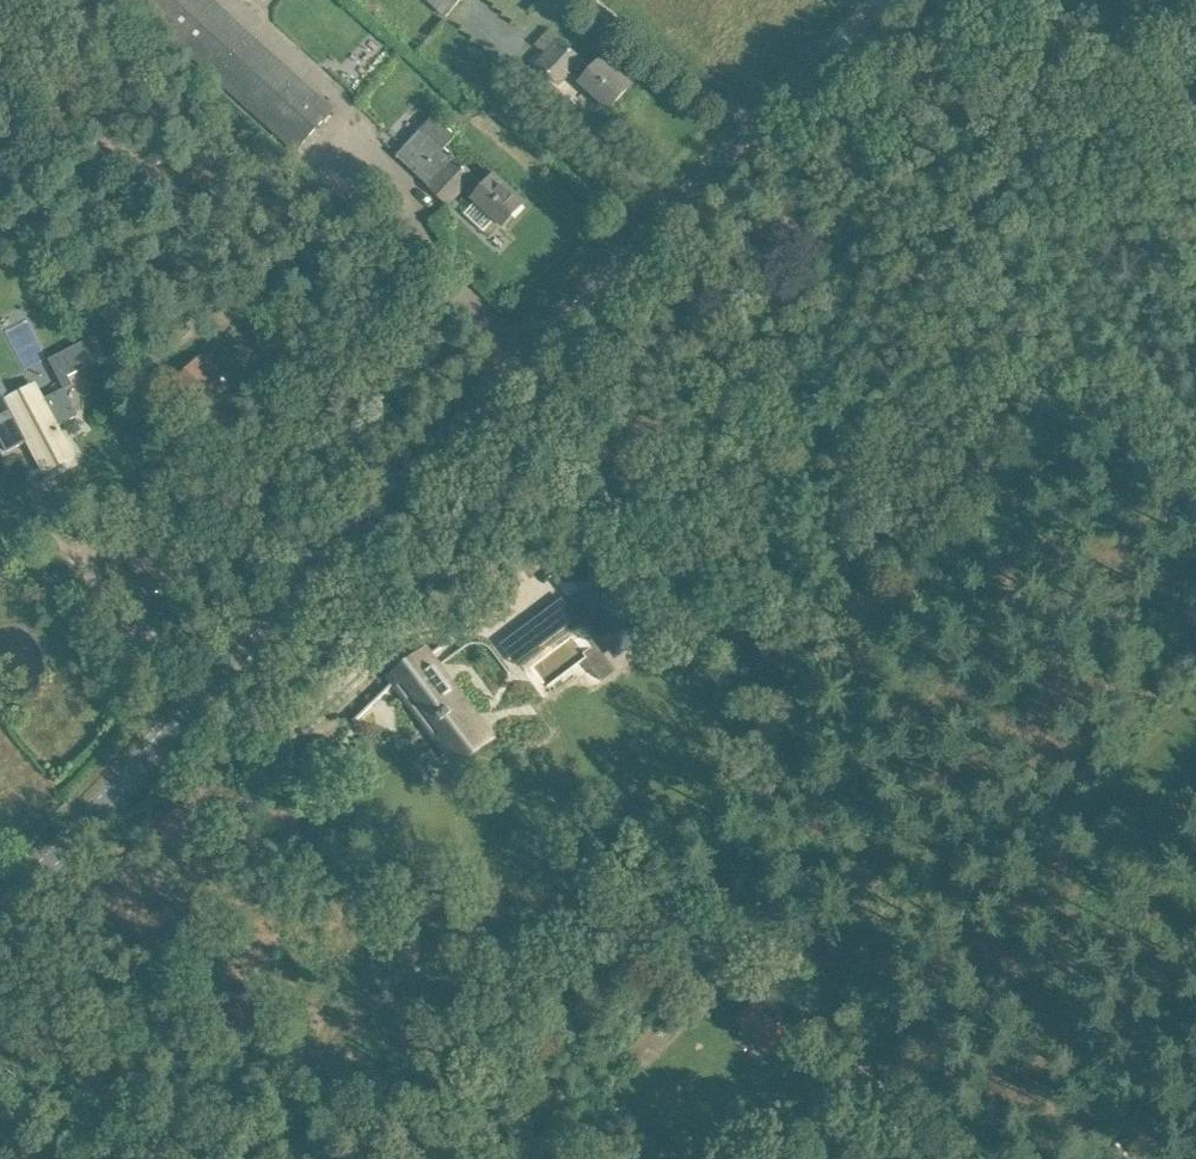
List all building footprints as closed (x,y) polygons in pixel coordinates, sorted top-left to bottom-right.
[(334,107),(217,0),(137,0),(297,147),(334,107)] [(448,15),(461,0),(430,0),(448,15)] [(549,30),(536,44),(546,53),(537,63),(560,84),(571,73),(609,109),(633,83),(604,57),(593,69),(583,60),(583,59),(560,38),(559,39),(549,30)] [(434,113),(421,128),(396,155),(432,188),(450,204),(462,191),(473,200),(474,199),(502,225),(525,200),(491,169),(479,182),(445,150),(459,136),(434,113)] [(184,320),(173,329),(181,338),(191,328),(184,320)] [(66,350),(78,371),(103,358),(92,337),(66,350)] [(198,359),(177,379),(200,402),(207,395),(214,401),(227,388),(198,359)] [(8,451),(29,440),(37,456),(46,472),(74,457),(66,441),(55,420),(61,417),(58,413),(74,405),(65,387),(43,398),(37,386),(9,400),(7,397),(11,395),(2,377),(0,378),(0,437),(8,451)] [(569,575),(615,637),(642,616),(620,587),(624,584),(611,566),(607,569),(596,555),(569,575)] [(426,647),(382,679),(455,774),(498,739),(426,647)]
